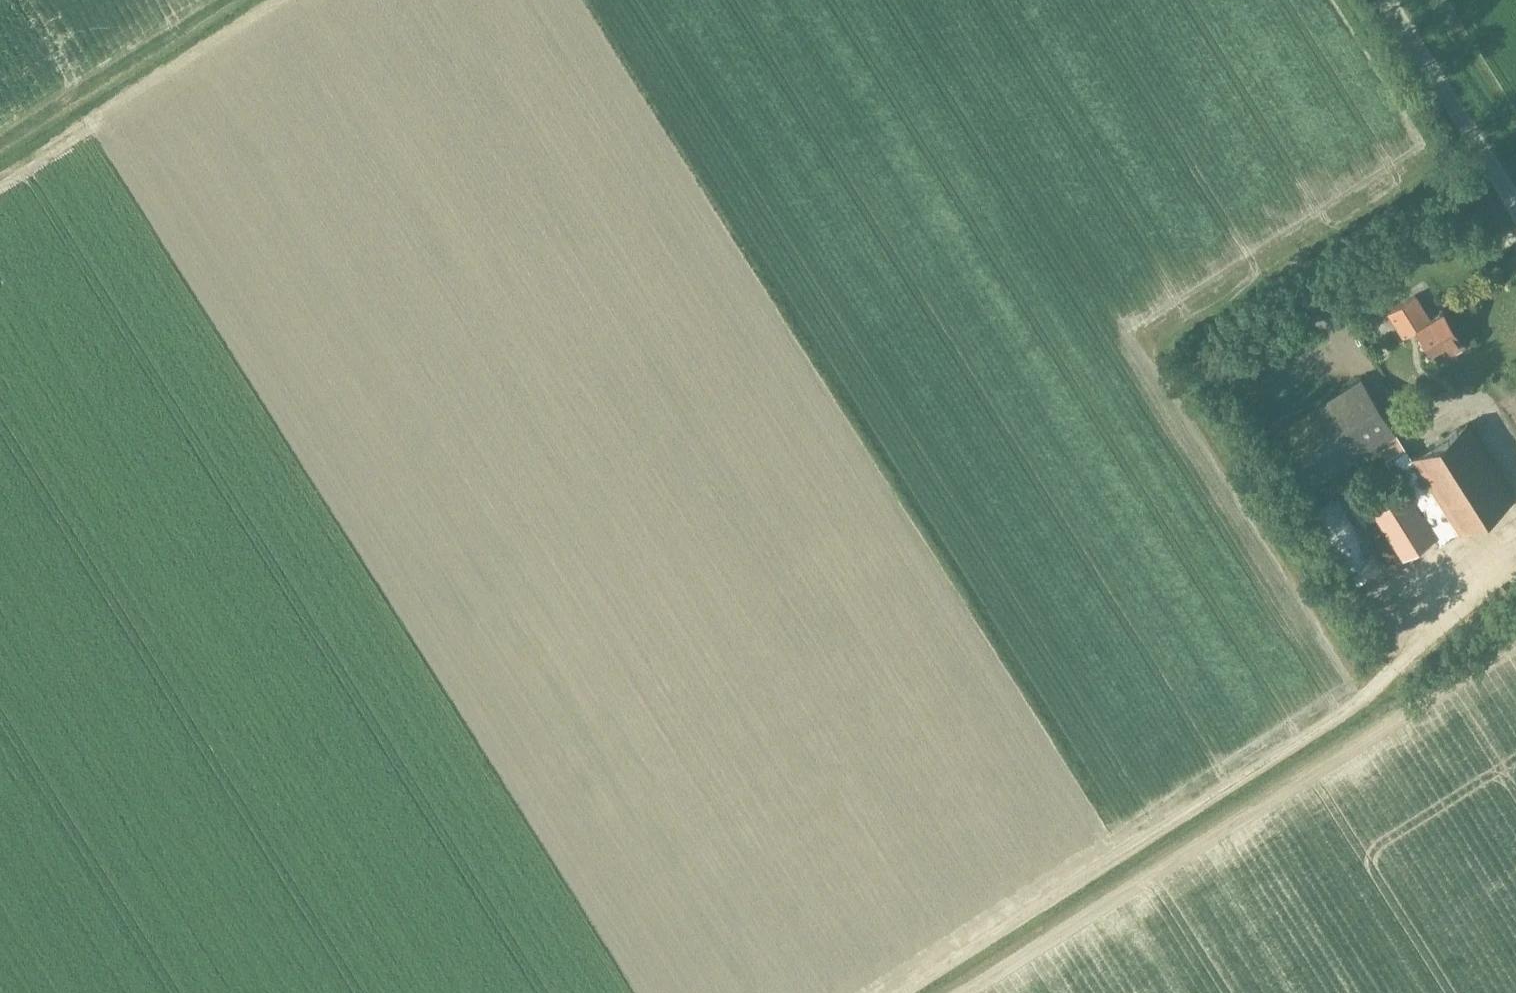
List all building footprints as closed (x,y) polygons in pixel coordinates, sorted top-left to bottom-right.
[(1464,346),(1458,336),(1443,311),(1429,320),(1421,306),(1410,312),(1419,326),(1415,328),(1430,353),(1444,344),(1451,355),(1464,346)] [(1411,459),(1395,433),(1360,377),(1279,429),(1314,484),(1376,445),(1405,491),(1434,537),(1439,545),(1514,499),(1467,424),(1411,459)] [(1405,491),(1373,512),(1402,558),(1434,537),(1405,491)]
